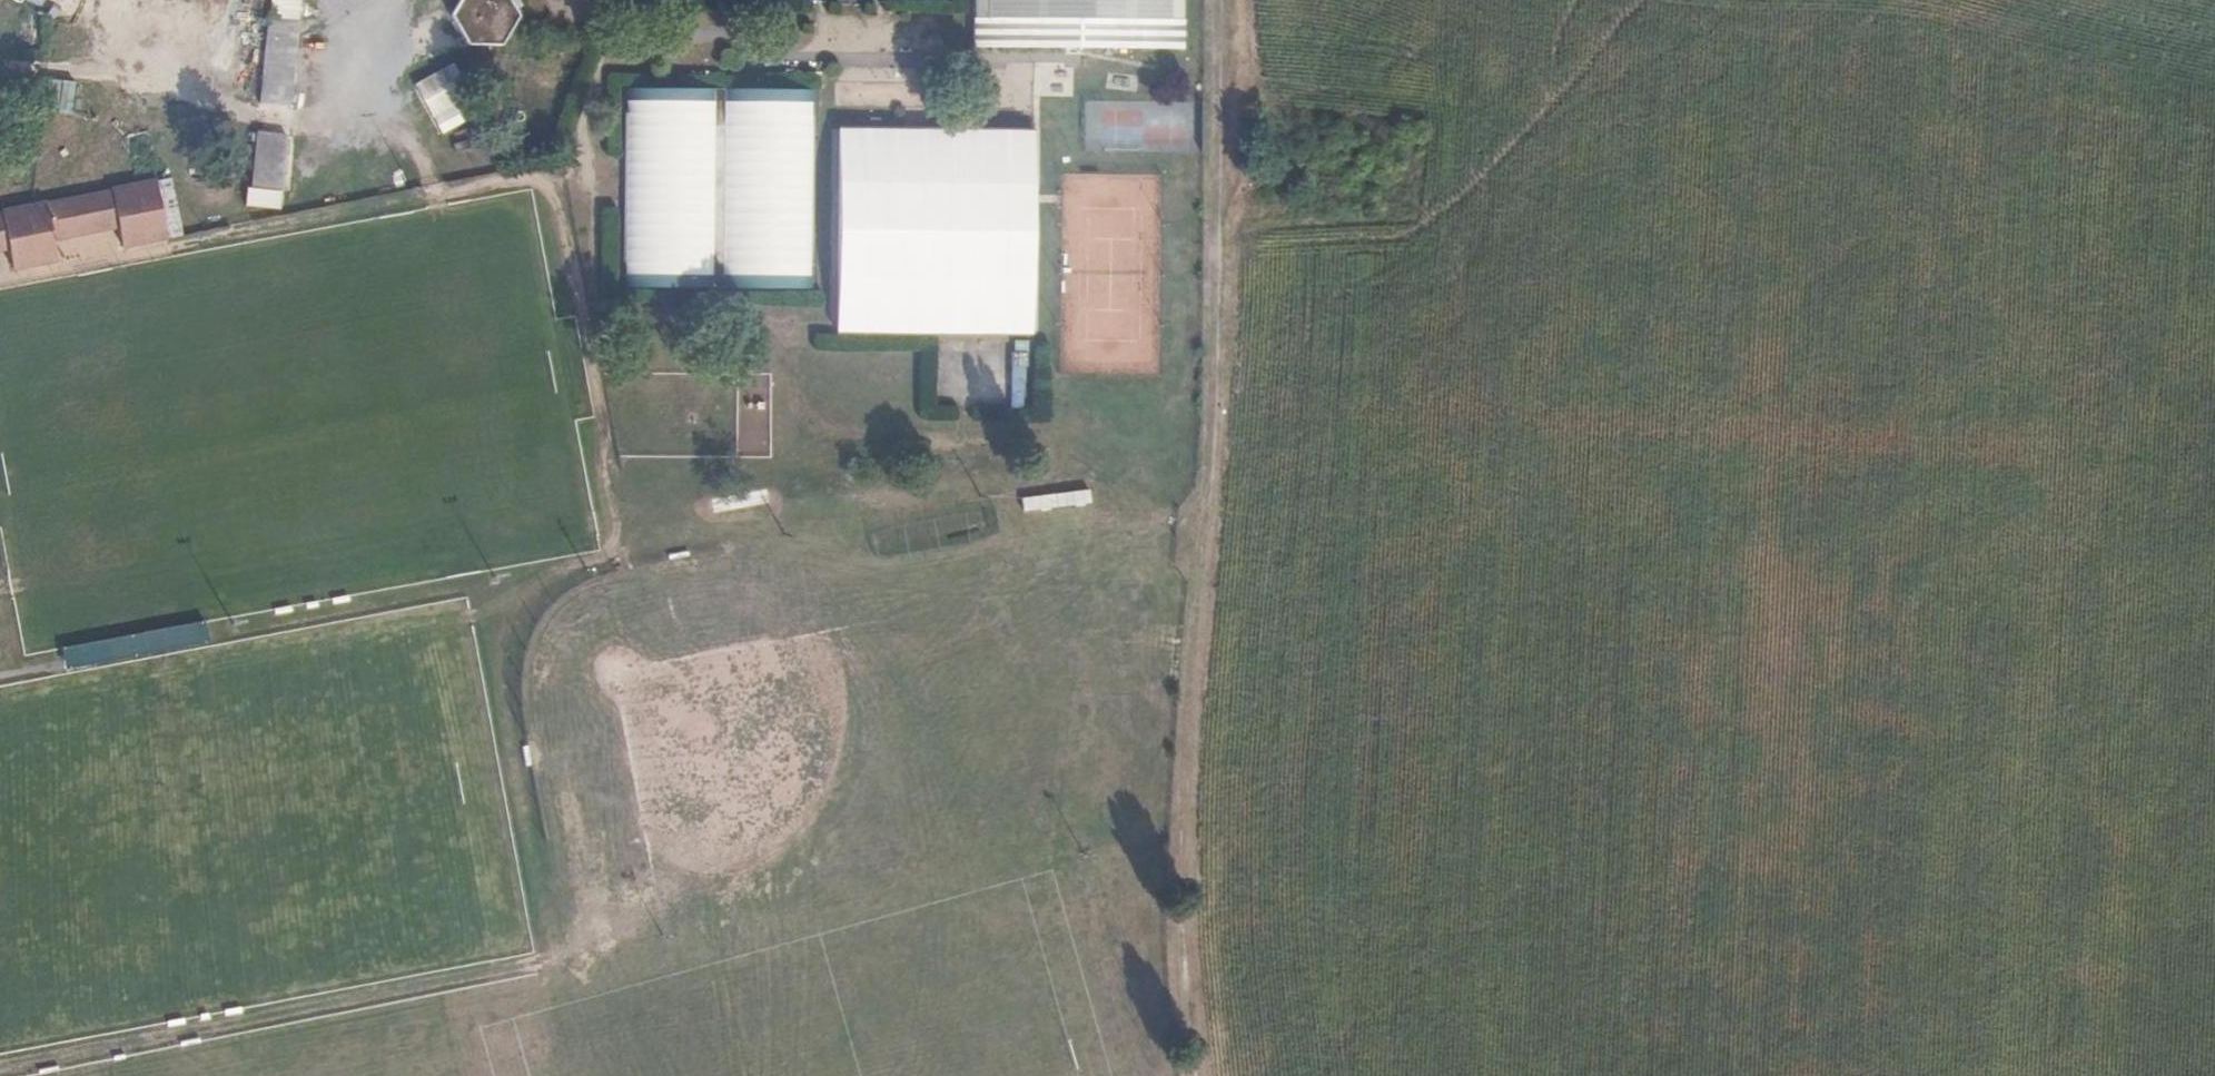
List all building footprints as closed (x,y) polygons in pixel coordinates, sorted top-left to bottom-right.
[(261,97),(292,101),(304,0),(273,0),(261,97)] [(519,11),(512,0),(460,0),(453,11),(469,41),(498,41),(519,11)] [(1184,45),(1184,0),(973,0),(972,45),(1184,45)] [(479,113),(451,63),(412,85),(440,135),(479,113)] [(45,79),(41,113),(56,115),(60,81),(45,79)] [(813,286),(817,88),(621,87),(616,284),(813,286)] [(282,178),(288,128),(259,125),(254,174),(282,178)] [(1033,129),(837,127),(835,330),(1031,331),(1033,129)] [(124,218),(128,237),(173,229),(160,166),(116,177),(116,182),(52,196),(50,190),(6,201),(6,205),(0,206),(0,225),(10,223),(13,241),(17,261),(63,251),(59,232),(55,214),(120,199),(124,218)] [(59,232),(124,218),(120,199),(55,214),(59,232)] [(0,225),(0,244),(13,241),(10,223),(0,225)]
